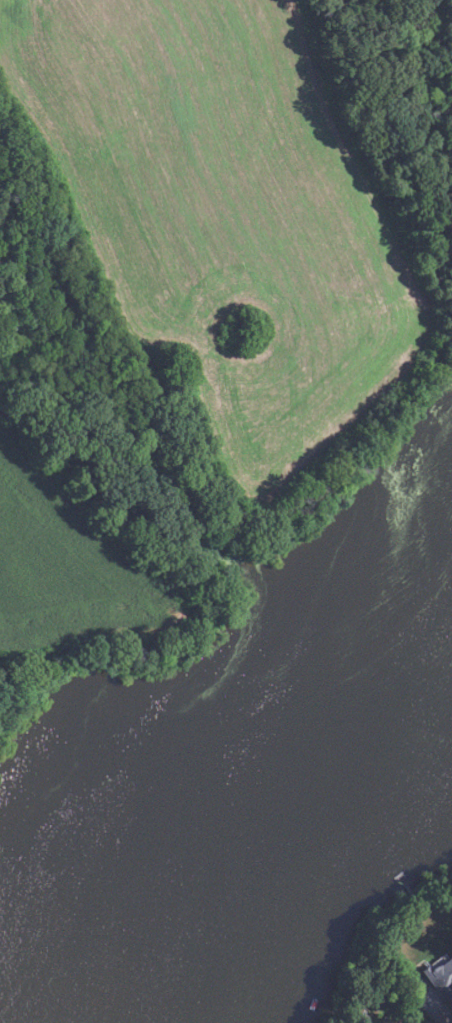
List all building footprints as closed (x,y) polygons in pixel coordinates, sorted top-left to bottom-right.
[(430,970),(451,954),(451,993),(443,1000),(420,969),(426,965),(430,970)]
